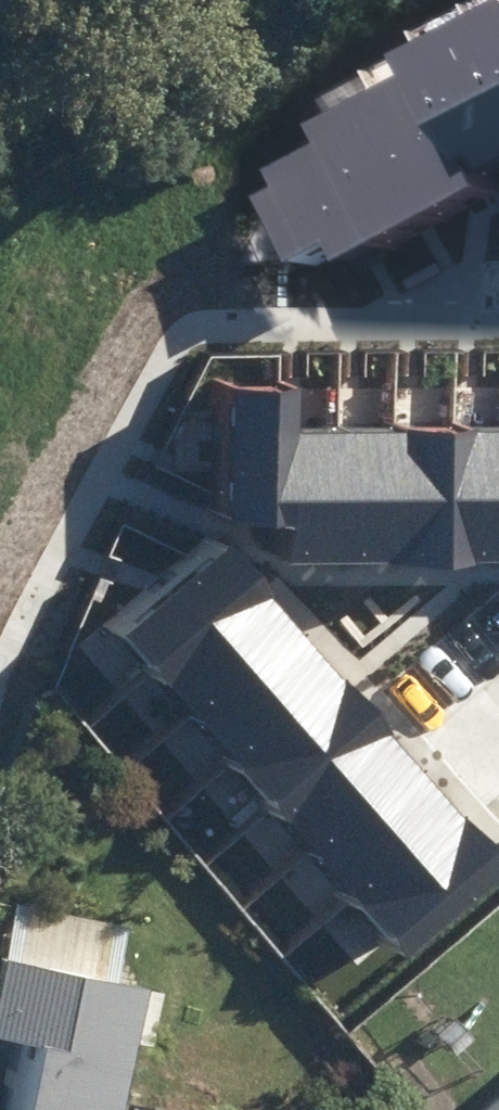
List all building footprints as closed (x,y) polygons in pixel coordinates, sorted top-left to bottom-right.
[(471,29),(498,83),(498,14),(471,29)] [(498,172),(498,83),(471,29),(418,57),(424,68),(483,181),(498,172)] [(429,209),(483,181),(424,68),(370,97),(429,209)] [(368,240),(429,209),(370,97),(309,129),(315,140),(362,229),(368,240)] [(307,257),(362,229),(315,140),(260,168),(307,257)] [(220,520),(277,520),(278,424),(278,383),(220,383),(220,520)] [(338,548),(338,424),(278,424),(277,520),(277,548),(287,548),(338,548)] [(338,424),(338,548),(395,548),(395,424),(338,424)] [(454,424),(395,424),(395,548),(454,548),(454,424)] [(454,548),(498,548),(498,424),(454,424),(454,548)] [(151,671),(257,579),(214,530),(108,622),(151,671)] [(257,579),(151,671),(193,718),(298,626),(257,579)] [(298,626),(193,718),(235,766),(341,674),(298,626)] [(341,674),(235,766),(275,812),(381,720),(341,674)] [(381,720),(275,812),(313,855),(419,763),(381,720)] [(419,763),(313,855),(352,900),(458,808),(419,763)] [(496,851),(458,808),(352,900),(390,943),(496,851)] [(149,989),(128,985),(138,940),(45,921),(35,967),(8,962),(0,1002),(0,1036),(33,1043),(18,1109),(122,1109),(149,989)]
